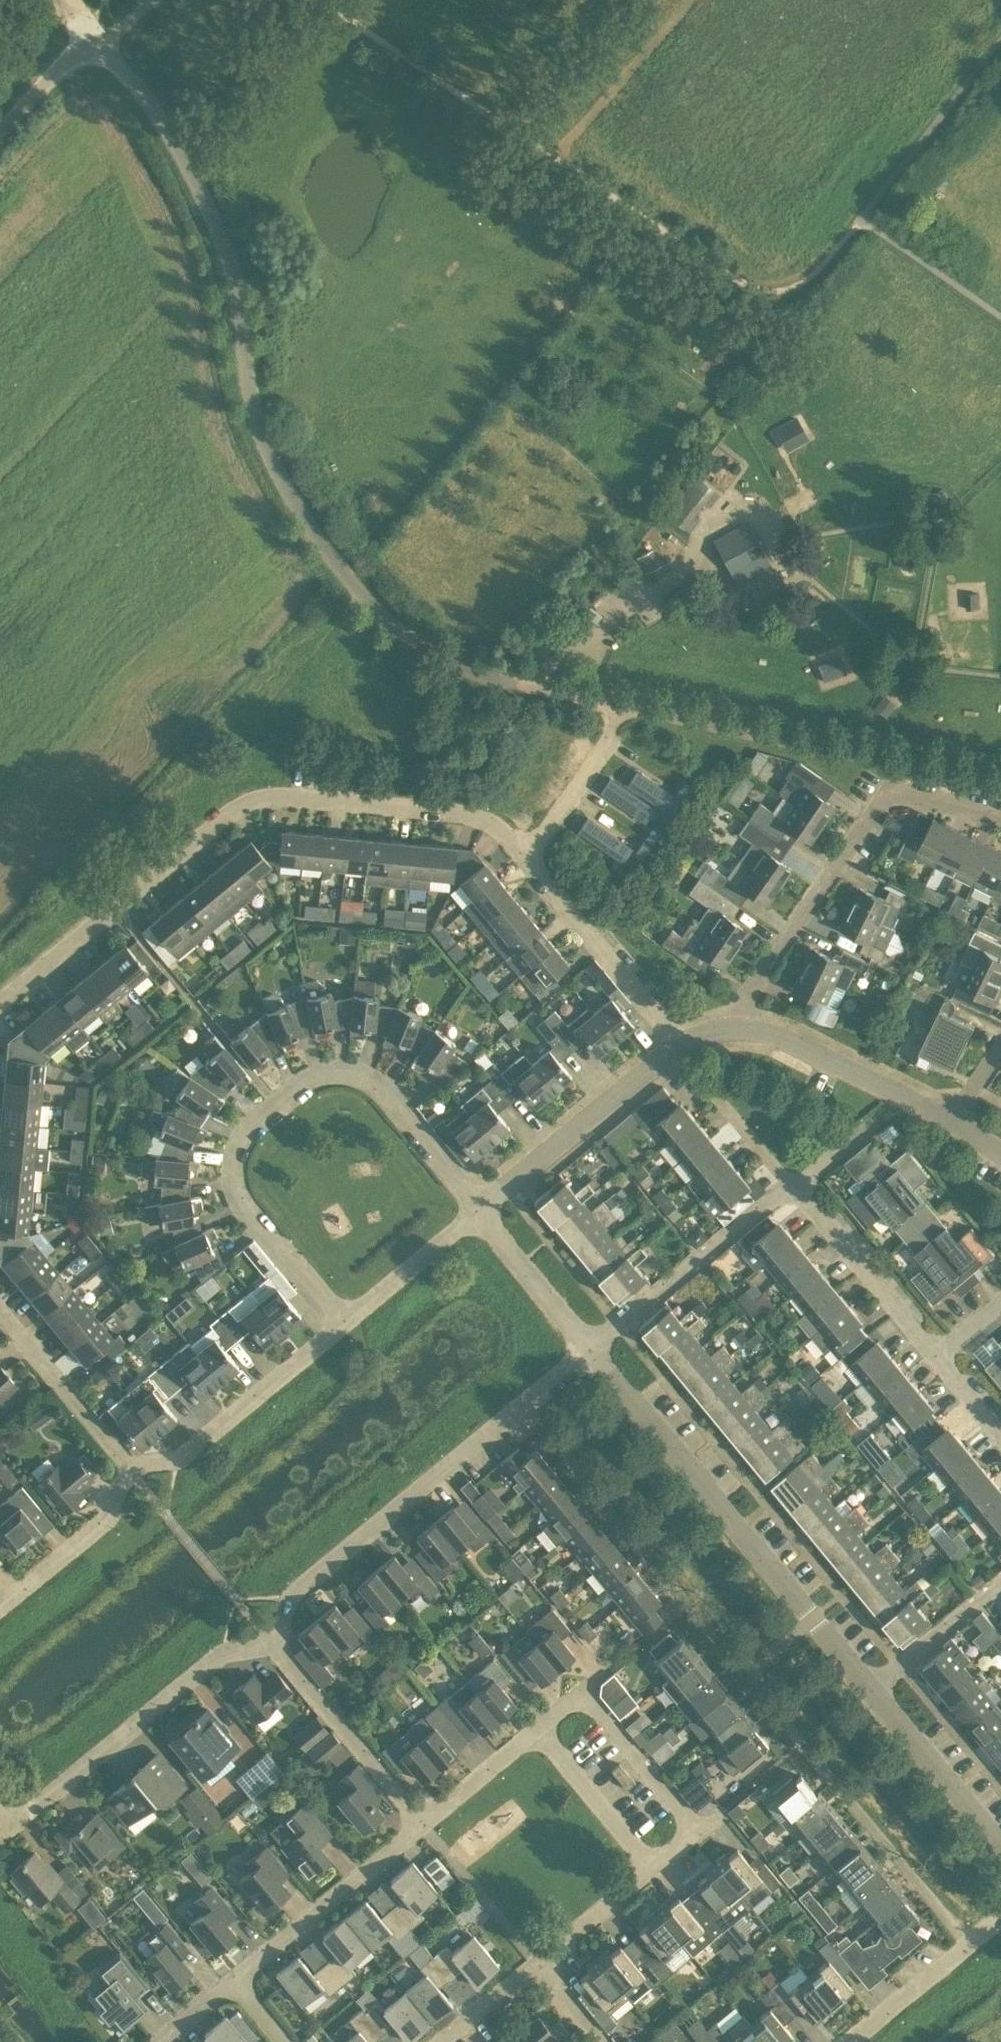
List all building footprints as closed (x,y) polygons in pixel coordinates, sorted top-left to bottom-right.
[(793,438),(804,432),(796,418),(785,424),(793,438)] [(697,529),(720,484),(698,472),(675,517),(697,529)] [(937,505),(940,501),(940,496),(937,493),(932,493),(928,496),(928,501),(932,505),(937,505)] [(750,528),(716,547),(736,585),(771,566),(750,528)] [(670,533),(667,537),(672,541),(675,537),(670,533)] [(656,567),(647,552),(637,558),(646,574),(656,567)] [(978,593),(967,594),(968,608),(979,607),(978,593)] [(819,665),(825,681),(848,673),(842,656),(819,665)] [(895,702),(884,695),(876,707),(886,714),(895,702)] [(777,793),(782,797),(822,824),(834,807),(811,790),(820,777),(799,762),(795,761),(784,776),(787,779),(777,793)] [(749,762),(745,767),(756,774),(759,769),(749,762)] [(636,770),(635,771),(637,772),(628,785),(626,784),(626,785),(671,816),(682,801),(636,770)] [(609,777),(608,778),(610,779),(602,792),(600,791),(599,792),(645,823),(655,808),(609,777)] [(674,795),(682,800),(691,786),(684,781),(674,795)] [(734,789),(727,799),(737,806),(744,796),(734,789)] [(810,842),(822,824),(782,797),(771,812),(759,803),(748,819),(770,835),(777,840),(787,826),(810,842)] [(579,831),(577,830),(576,831),(622,863),(632,848),(587,817),(586,818),(588,819),(579,831)] [(953,827),(933,817),(923,837),(909,831),(898,854),(913,861),(915,857),(934,866),(953,827)] [(752,842),(739,859),(779,887),(791,869),(761,848),(770,835),(748,819),(747,819),(738,832),(752,842)] [(661,829),(655,824),(645,838),(652,843),(661,829)] [(954,875),(973,837),(953,827),(934,866),(954,875)] [(278,862),(300,864),(304,833),(282,831),(280,842),(267,841),(274,864),(278,862)] [(322,867),(325,835),(304,833),(300,864),(322,867)] [(343,869),(347,837),(325,835),(322,867),(321,878),(324,878),(328,877),(331,873),(331,867),(343,869)] [(365,871),(368,839),(347,837),(343,869),(365,871)] [(977,877),(992,846),(973,837),(954,875),(973,885),(977,877)] [(385,885),(390,841),(368,839),(365,871),(364,883),(385,885)] [(270,865),(274,864),(267,841),(258,849),(250,840),(232,855),(253,879),(270,865)] [(650,845),(643,840),(633,855),(640,859),(650,845)] [(407,885),(411,843),(390,841),(385,885),(407,887),(407,885)] [(429,887),(430,877),(433,845),(411,843),(407,885),(429,887)] [(455,847),(433,845),(430,877),(452,879),(455,881),(466,860),(473,849),(455,847)] [(1000,876),(1000,850),(992,846),(977,877),(973,885),(992,895),(1000,876)] [(253,879),(232,855),(216,868),(244,902),(260,889),(253,879)] [(766,905),(779,887),(739,859),(738,859),(726,877),(708,865),(699,878),(740,906),(749,892),(766,905)] [(459,883),(474,900),(498,880),(484,862),(474,870),(466,860),(455,881),(459,883)] [(678,864),(675,862),(666,875),(669,877),(674,881),(683,867),(678,864)] [(244,902),(216,868),(199,882),(227,916),(244,902)] [(992,895),(991,897),(1000,902),(1000,876),(992,895)] [(688,893),(708,907),(697,922),(693,919),(735,949),(748,931),(729,919),(732,914),(720,906),(727,897),(705,883),(698,878),(688,893)] [(478,925),(512,897),(498,880),(474,900),(464,908),(478,925)] [(227,916),(199,882),(182,896),(210,930),(227,916)] [(891,927),(900,908),(916,916),(919,911),(924,913),(927,907),(910,899),(888,888),(884,897),(878,894),(877,896),(859,887),(850,907),(891,927)] [(944,894),(937,891),(931,902),(938,906),(944,894)] [(210,930),(182,896),(166,910),(194,944),(210,930)] [(492,941),(526,913),(512,897),(478,925),(492,941)] [(948,914),(957,918),(962,907),(954,903),(948,914)] [(303,917),(318,918),(319,905),(311,904),(305,904),(303,917)] [(335,906),(319,905),(318,918),(334,920),(335,906)] [(339,907),(338,920),(361,922),(362,910),(339,907)] [(894,929),(891,927),(850,907),(840,927),(858,936),(857,938),(863,941),(859,949),(880,960),(890,939),(889,939),(894,929)] [(970,911),(962,907),(957,918),(965,922),(970,911)] [(178,957),(194,944),(166,910),(149,924),(162,939),(152,946),(168,965),(178,957)] [(374,924),(376,911),(362,910),(361,922),(374,924)] [(426,929),(427,913),(406,911),(405,927),(426,929)] [(405,915),(391,913),(390,925),(404,927),(405,915)] [(506,958),(539,930),(526,913),(492,941),(506,958)] [(997,934),(1000,926),(1000,921),(984,913),(979,925),(997,934)] [(268,918),(262,923),(270,933),(276,928),(268,918)] [(723,967),(735,949),(693,919),(681,936),(672,929),(662,944),(684,960),(693,946),(723,967)] [(257,944),(270,933),(262,923),(259,920),(246,931),(257,944)] [(458,942),(445,927),(436,936),(447,951),(458,942)] [(340,929),(340,942),(355,942),(355,929),(340,929)] [(539,930),(506,958),(519,975),(529,967),(553,946),(539,930)] [(972,967),(1000,981),(1000,956),(1000,954),(1000,943),(974,930),(969,941),(982,948),(972,967)] [(402,934),(402,946),(413,946),(414,935),(402,934)] [(117,950),(107,958),(130,987),(147,973),(152,979),(162,971),(136,939),(120,953),(117,950)] [(242,939),(228,950),(237,961),(251,949),(242,939)] [(454,959),(465,950),(458,942),(447,951),(454,959)] [(567,963),(553,946),(529,967),(519,975),(541,1000),(559,985),(552,976),(567,963)] [(803,967),(836,984),(845,964),(858,970),(864,959),(842,949),(838,957),(832,955),(831,957),(813,947),(803,967)] [(227,968),(237,961),(228,950),(219,958),(227,968)] [(99,970),(93,975),(114,1001),(115,1000),(130,987),(107,958),(97,967),(99,970)] [(1000,991),(1000,981),(972,967),(963,963),(954,982),(957,984),(951,995),(976,1007),(981,996),(995,1003),(1000,991)] [(827,1002),(836,984),(803,967),(793,987),(818,1000),(811,1014),(833,1024),(840,1009),(827,1002)] [(480,969),(470,977),(475,984),(485,975),(480,969)] [(114,1001),(93,975),(86,981),(84,978),(74,986),(97,1014),(98,1013),(105,1021),(121,1008),(115,1000),(114,1001)] [(482,992),(492,984),(485,975),(475,984),(482,992)] [(608,996),(590,1011),(614,1040),(633,1024),(615,1003),(624,996),(609,977),(600,985),(608,996)] [(308,1003),(313,1031),(315,1038),(327,1036),(332,1029),(349,1026),(352,996),(331,1001),(329,992),(325,993),(323,984),(315,979),(303,982),(308,1003)] [(60,1003),(80,1028),(97,1014),(74,986),(63,994),(66,998),(60,1003)] [(271,993),(260,998),(269,1018),(281,1046),(283,1051),(294,1045),(298,1038),(313,1031),(308,1003),(291,1010),(287,1002),(283,1004),(279,996),(271,993)] [(352,996),(349,1026),(349,1036),(361,1037),(368,1032),(386,1034),(397,1006),(375,1004),(376,996),(352,994),(352,996)] [(945,996),(929,1030),(963,1046),(974,1025),(952,1014),(958,1002),(945,996)] [(88,1037),(80,1028),(60,1003),(53,1008),(51,1005),(40,1013),(64,1042),(71,1051),(88,1037)] [(398,1005),(397,1006),(386,1034),(382,1045),(393,1049),(401,1047),(417,1053),(434,1030),(416,1022),(419,1014),(398,1005)] [(553,1011),(545,1018),(570,1049),(583,1038),(597,1054),(614,1040),(590,1011),(586,1006),(565,1023),(560,1018),(559,1019),(553,1011)] [(14,1042),(44,1058),(64,1042),(40,1013),(30,1022),(33,1025),(20,1036),(17,1038),(15,1040),(14,1042)] [(153,1027),(146,1018),(137,1026),(144,1035),(153,1027)] [(268,1056),(281,1046),(269,1018),(253,1031),(248,1025),(230,1040),(257,1073),(266,1064),(268,1056)] [(547,1047),(528,1062),(552,1091),(571,1076),(557,1059),(570,1049),(545,1018),(535,1026),(541,1033),(557,1052),(553,1055),(547,1047)] [(124,1036),(132,1045),(144,1035),(137,1026),(124,1036)] [(434,1030),(417,1053),(410,1064),(420,1071),(428,1069),(445,1081),(464,1065),(468,1062),(449,1048),(454,1041),(435,1028),(434,1030)] [(953,1068),(963,1046),(929,1030),(913,1063),(925,1069),(931,1057),(953,1068)] [(210,1067),(195,1079),(215,1094),(229,1083),(232,1085),(240,1086),(250,1078),(213,1034),(204,1042),(202,1050),(208,1058),(205,1060),(210,1067)] [(5,1079),(42,1082),(44,1058),(14,1042),(13,1043),(12,1046),(12,1057),(7,1057),(5,1079)] [(120,1055),(113,1046),(104,1053),(111,1062),(120,1055)] [(94,1062),(101,1070),(111,1062),(104,1053),(94,1062)] [(552,1091),(528,1062),(521,1053),(500,1071),(490,1060),(481,1068),(508,1100),(521,1089),(535,1106),(552,1091)] [(458,1103),(462,1107),(491,1142),(509,1127),(495,1111),(508,1100),(481,1068),(473,1058),(468,1062),(464,1065),(480,1085),(458,1103)] [(183,1099),(171,1115),(194,1124),(205,1109),(208,1112),(216,1110),(223,1100),(215,1094),(195,1079),(177,1066),(170,1076),(171,1084),(178,1090),(175,1094),(183,1099)] [(3,1100),(40,1104),(42,1082),(5,1079),(5,1081),(9,1082),(8,1099),(3,1099),(3,1100)] [(604,1135),(612,1145),(640,1122),(648,1131),(653,1126),(667,1142),(695,1119),(681,1102),(678,1104),(670,1095),(663,1085),(604,1135)] [(99,1089),(95,1100),(103,1103),(107,1093),(99,1089)] [(87,1096),(75,1095),(74,1106),(85,1107),(87,1096)] [(40,1104),(3,1100),(1,1122),(38,1125),(40,1104)] [(72,1127),(83,1128),(85,1107),(74,1106),(72,1127)] [(166,1138),(158,1158),(183,1160),(190,1142),(193,1144),(201,1140),(206,1129),(194,1124),(171,1115),(152,1107),(148,1119),(151,1127),(159,1130),(158,1135),(166,1138)] [(491,1142),(462,1107),(444,1122),(440,1117),(430,1125),(456,1155),(465,1148),(472,1157),(491,1142)] [(681,1159),(709,1135),(695,1119),(667,1142),(681,1159)] [(36,1147),(38,1125),(1,1122),(1,1124),(5,1125),(4,1142),(0,1142),(0,1144),(36,1147)] [(694,1175),(723,1152),(709,1135),(681,1159),(694,1175)] [(82,1139),(71,1138),(70,1150),(81,1151),(82,1139)] [(0,1144),(0,1165),(34,1169),(34,1168),(46,1169),(48,1148),(36,1147),(0,1144)] [(608,1144),(601,1150),(614,1166),(621,1160),(608,1144)] [(880,1157),(870,1165),(920,1226),(936,1213),(915,1188),(929,1175),(907,1148),(887,1165),(880,1157)] [(69,1161),(80,1162),(81,1151),(70,1150),(69,1161)] [(708,1192),(736,1169),(723,1152),(694,1175),(708,1192)] [(106,1154),(92,1153),(91,1166),(105,1167),(106,1154)] [(161,1181),(159,1203),(183,1198),(185,1179),(189,1180),(195,1174),(197,1162),(183,1160),(158,1158),(155,1157),(152,1181),(161,1181)] [(647,1186),(656,1179),(651,1172),(643,1163),(634,1171),(642,1180),(647,1186)] [(32,1190),(34,1169),(0,1165),(0,1168),(1,1168),(0,1180),(0,1187),(32,1190)] [(920,1226),(870,1165),(848,1184),(855,1192),(846,1198),(869,1226),(884,1213),(905,1239),(920,1226)] [(751,1186),(743,1177),(736,1169),(708,1192),(700,1199),(714,1216),(717,1214),(725,1224),(755,1198),(747,1188),(751,1186)] [(79,1173),(68,1171),(66,1193),(77,1194),(79,1173)] [(555,1223),(582,1200),(595,1190),(588,1181),(575,1191),(562,1176),(536,1199),(555,1223)] [(0,1187),(0,1207),(30,1210),(32,1190),(0,1187)] [(654,1195),(661,1203),(670,1196),(663,1187),(654,1195)] [(607,1197),(612,1203),(620,1197),(615,1190),(607,1197)] [(65,1204),(76,1205),(77,1194),(66,1193),(65,1204)] [(170,1225),(174,1244),(196,1234),(193,1216),(197,1215),(201,1208),(199,1195),(183,1198),(159,1203),(144,1206),(147,1223),(161,1221),(162,1226),(170,1225)] [(678,1206),(670,1196),(661,1203),(669,1213),(678,1206)] [(590,1210),(582,1200),(555,1223),(570,1241),(610,1208),(603,1199),(590,1210)] [(27,1235),(30,1210),(0,1207),(0,1244),(28,1236),(27,1235)] [(610,1208),(570,1241),(586,1259),(613,1237),(604,1227),(617,1216),(610,1208)] [(756,1269),(765,1261),(793,1238),(779,1220),(776,1223),(768,1213),(737,1239),(745,1249),(742,1251),(756,1269)] [(957,1238),(936,1213),(920,1226),(970,1287),(980,1278),(973,1270),(994,1253),(971,1226),(957,1238)] [(110,1218),(96,1221),(98,1232),(112,1230),(110,1218)] [(970,1287),(920,1226),(905,1239),(925,1264),(911,1276),(933,1303),(953,1287),(960,1295),(970,1287)] [(212,1227),(196,1234),(174,1244),(159,1250),(165,1262),(173,1265),(181,1261),(183,1265),(192,1261),(201,1283),(224,1264),(215,1245),(217,1238),(212,1227)] [(86,1234),(77,1241),(86,1251),(95,1244),(86,1234)] [(44,1255),(28,1236),(0,1244),(0,1253),(6,1260),(3,1263),(15,1278),(44,1255)] [(613,1237),(586,1259),(601,1278),(641,1245),(634,1236),(621,1247),(613,1237)] [(779,1278),(807,1254),(793,1238),(765,1261),(779,1278)] [(92,1259),(101,1252),(95,1244),(86,1251),(92,1259)] [(648,1253),(641,1245),(601,1278),(621,1301),(648,1279),(635,1264),(648,1253)] [(793,1294),(821,1271),(807,1254),(779,1278),(793,1294)] [(30,1297),(59,1273),(44,1255),(15,1278),(19,1283),(22,1280),(34,1294),(30,1296),(30,1297)] [(114,1267),(105,1274),(113,1285),(122,1277),(114,1267)] [(293,1289),(277,1268),(250,1291),(284,1332),(302,1317),(285,1296),(293,1289)] [(806,1311),(835,1287),(821,1271),(793,1294),(806,1311)] [(44,1313),(73,1290),(59,1273),(30,1297),(44,1313)] [(119,1293),(129,1285),(122,1277),(113,1285),(119,1293)] [(811,1335),(848,1304),(835,1287),(806,1311),(797,1319),(811,1335)] [(738,1297),(745,1305),(755,1298),(748,1289),(738,1297)] [(61,1327),(86,1307),(73,1290),(44,1313),(47,1316),(50,1313),(61,1327)] [(228,1308),(229,1310),(220,1318),(239,1341),(252,1330),(266,1347),(284,1332),(250,1291),(228,1308)] [(761,1294),(755,1298),(745,1305),(754,1316),(762,1307),(768,1303),(761,1294)] [(692,1307),(698,1314),(708,1306),(702,1299),(692,1307)] [(640,1325),(660,1348),(699,1315),(698,1314),(692,1307),(680,1317),(667,1302),(640,1325)] [(862,1321),(848,1304),(811,1335),(825,1352),(831,1348),(838,1357),(846,1351),(867,1333),(859,1324),(862,1321)] [(78,1347),(103,1326),(86,1307),(61,1327),(58,1330),(74,1349),(77,1347),(78,1347)] [(699,1315),(660,1348),(675,1367),(702,1344),(694,1334),(706,1324),(699,1315)] [(213,1329),(192,1347),(221,1383),(239,1368),(226,1352),(239,1341),(220,1318),(211,1325),(213,1329)] [(766,1330),(773,1339),(782,1331),(775,1323),(766,1330)] [(103,1326),(78,1347),(91,1363),(96,1370),(127,1344),(121,1337),(114,1328),(108,1333),(103,1326)] [(742,1330),(733,1338),(739,1345),(748,1337),(742,1330)] [(790,1341),(782,1331),(773,1339),(781,1349),(790,1341)] [(849,1363),(864,1380),(892,1357),(878,1340),(875,1342),(867,1333),(846,1351),(853,1360),(849,1363)] [(221,1383),(192,1347),(189,1343),(158,1369),(177,1392),(190,1381),(203,1398),(221,1383)] [(702,1344),(675,1367),(690,1385),(730,1352),(723,1344),(710,1355),(702,1344)] [(730,1352),(690,1385),(705,1404),(733,1381),(724,1371),(737,1361),(730,1352)] [(985,1366),(1000,1386),(1000,1353),(985,1366)] [(877,1397),(906,1373),(892,1357),(864,1380),(853,1389),(866,1406),(877,1397)] [(800,1371),(808,1379),(817,1372),(809,1363),(800,1371)] [(158,1369),(126,1394),(159,1434),(177,1419),(164,1403),(177,1392),(158,1369)] [(11,1384),(0,1371),(0,1394),(11,1384)] [(891,1414),(919,1390),(906,1373),(877,1397),(891,1414)] [(733,1381),(705,1404),(721,1422),(767,1384),(761,1376),(754,1382),(754,1381),(741,1392),(733,1381)] [(830,1386),(822,1376),(811,1385),(819,1395),(830,1386)] [(767,1384),(721,1422),(736,1441),(763,1418),(755,1408),(767,1398),(761,1390),(768,1385),(767,1384)] [(933,1407),(919,1390),(891,1414),(905,1430),(900,1433),(902,1441),(905,1446),(917,1437),(938,1419),(930,1410),(933,1407)] [(141,1449),(159,1434),(126,1394),(109,1409),(99,1417),(114,1435),(123,1428),(141,1449)] [(834,1430),(835,1432),(853,1417),(846,1409),(837,1416),(843,1423),(834,1430)] [(24,1418),(33,1430),(42,1423),(34,1411),(24,1418)] [(861,1427),(853,1417),(835,1432),(843,1442),(861,1427)] [(763,1418),(736,1441),(751,1459),(791,1426),(784,1418),(771,1428),(763,1418)] [(917,1437),(905,1446),(914,1456),(921,1450),(935,1466),(963,1443),(949,1426),(946,1428),(938,1419),(917,1437)] [(798,1435),(791,1426),(751,1459),(767,1478),(794,1456),(785,1445),(798,1435)] [(858,1443),(878,1468),(891,1457),(871,1432),(858,1443)] [(963,1443),(935,1466),(948,1483),(977,1459),(963,1443)] [(523,1487),(549,1466),(535,1448),(509,1470),(517,1480),(511,1484),(518,1492),(523,1487)] [(772,1485),(792,1509),(827,1480),(818,1470),(823,1465),(812,1452),(772,1485)] [(80,1490),(94,1479),(76,1456),(62,1468),(59,1464),(37,1482),(63,1513),(84,1495),(80,1490)] [(977,1459),(948,1483),(962,1499),(990,1476),(977,1459)] [(889,1460),(879,1468),(884,1475),(895,1467),(889,1460)] [(16,1478),(3,1462),(0,1465),(0,1474),(9,1485),(16,1478)] [(549,1466),(523,1487),(537,1504),(563,1482),(549,1466)] [(827,1480),(792,1509),(808,1528),(835,1505),(827,1495),(839,1485),(832,1476),(827,1480)] [(962,1499),(976,1516),(1000,1495),(1000,1489),(990,1476),(962,1499)] [(563,1482),(537,1504),(550,1521),(576,1499),(563,1482)] [(876,1492),(882,1499),(891,1491),(885,1484),(876,1492)] [(16,1551),(41,1531),(29,1516),(39,1508),(42,1511),(43,1510),(23,1486),(1,1504),(0,1513),(0,1531),(16,1551)] [(497,1511),(482,1493),(472,1501),(486,1519),(497,1511)] [(908,1502),(915,1511),(924,1503),(917,1494),(908,1502)] [(976,1516),(990,1533),(1000,1523),(1000,1495),(976,1516)] [(555,1545),(564,1537),(590,1515),(576,1499),(550,1521),(542,1528),(555,1545)] [(932,1513),(924,1503),(915,1511),(923,1520),(932,1513)] [(835,1505),(808,1528),(823,1546),(863,1513),(856,1505),(843,1515),(835,1505)] [(467,1524),(453,1506),(435,1521),(458,1549),(467,1541),(474,1549),(492,1535),(477,1516),(467,1524)] [(863,1513),(823,1546),(838,1564),(865,1542),(857,1532),(870,1521),(863,1513)] [(590,1515),(564,1537),(578,1554),(604,1532),(590,1515)] [(422,1561),(437,1580),(452,1567),(453,1561),(449,1556),(458,1549),(435,1521),(417,1536),(431,1554),(422,1561)] [(495,1529),(500,1534),(509,1527),(504,1521),(495,1529)] [(907,1528),(913,1534),(920,1528),(915,1522),(907,1528)] [(990,1533),(1000,1546),(1000,1523),(990,1533)] [(515,1533),(509,1527),(500,1534),(506,1541),(515,1533)] [(944,1527),(934,1535),(942,1544),(952,1537),(944,1527)] [(604,1532),(578,1554),(592,1571),(618,1549),(604,1532)] [(957,1532),(952,1537),(942,1544),(950,1554),(965,1541),(957,1532)] [(928,1552),(935,1546),(927,1537),(920,1543),(928,1552)] [(865,1542),(838,1564),(853,1583),(893,1550),(886,1542),(874,1552),(865,1542)] [(533,1563),(528,1557),(519,1547),(510,1554),(519,1565),(524,1570),(533,1563)] [(618,1549),(592,1571),(605,1587),(631,1565),(618,1549)] [(893,1550),(853,1583),(869,1601),(896,1579),(887,1569),(900,1558),(893,1550)] [(408,1573),(394,1555),(376,1570),(398,1598),(407,1591),(412,1597),(421,1589),(428,1598),(438,1590),(417,1565),(408,1573)] [(539,1570),(533,1563),(524,1570),(530,1577),(539,1570)] [(631,1565),(605,1587),(619,1604),(645,1582),(631,1565)] [(388,1621),(381,1612),(398,1598),(376,1570),(358,1585),(372,1602),(363,1610),(378,1629),(388,1621)] [(971,1579),(977,1586),(985,1580),(979,1573),(971,1579)] [(896,1579),(869,1601),(884,1620),(924,1587),(917,1579),(904,1589),(896,1579)] [(924,1588),(924,1587),(884,1620),(904,1644),(931,1621),(918,1606),(931,1596),(930,1595),(940,1588),(934,1580),(924,1588)] [(645,1582),(619,1604),(642,1632),(662,1615),(653,1605),(660,1599),(645,1582)] [(550,1595),(555,1600),(564,1593),(560,1587),(550,1595)] [(570,1600),(564,1593),(555,1600),(561,1607),(570,1600)] [(349,1622),(335,1604),(316,1619),(339,1646),(348,1639),(355,1648),(374,1632),(358,1614),(349,1622)] [(535,1643),(535,1642),(557,1669),(574,1654),(558,1635),(569,1626),(553,1608),(525,1631),(535,1643)] [(973,1618),(992,1641),(1000,1634),(1000,1633),(982,1610),(973,1618)] [(334,1676),(322,1661),(339,1646),(316,1619),(298,1634),(313,1651),(304,1659),(324,1684),(334,1676)] [(578,1628),(583,1634),(592,1626),(587,1621),(578,1628)] [(598,1633),(592,1626),(583,1634),(588,1641),(598,1633)] [(695,1656),(680,1638),(677,1641),(669,1631),(648,1648),(656,1658),(653,1660),(668,1678),(695,1656)] [(479,1634),(469,1642),(482,1657),(491,1650),(479,1634)] [(1000,1652),(1000,1634),(992,1641),(1000,1652)] [(937,1655),(922,1667),(938,1686),(963,1665),(954,1654),(962,1648),(952,1636),(943,1643),(947,1647),(937,1655)] [(540,1683),(557,1669),(535,1642),(535,1643),(519,1656),(509,1645),(500,1653),(518,1674),(527,1667),(540,1683)] [(695,1656),(668,1678),(683,1696),(709,1674),(695,1656)] [(423,1659),(414,1666),(421,1675),(431,1668),(423,1659)] [(467,1680),(476,1691),(498,1718),(515,1703),(502,1688),(511,1681),(493,1659),(467,1680)] [(963,1665),(938,1686),(953,1704),(986,1677),(980,1670),(972,1676),(963,1665)] [(232,1691),(256,1720),(291,1690),(276,1673),(261,1685),(253,1675),(232,1691)] [(613,1673),(600,1684),(599,1694),(609,1707),(628,1692),(613,1673)] [(709,1674),(683,1696),(697,1713),(724,1691),(709,1674)] [(986,1677),(953,1704),(969,1723),(994,1702),(985,1691),(993,1685),(986,1677)] [(498,1718),(476,1691),(467,1680),(450,1694),(441,1702),(458,1723),(467,1716),(481,1732),(498,1718)] [(724,1691),(697,1713),(712,1731),(738,1709),(724,1691)] [(969,1723),(984,1741),(1000,1727),(1000,1711),(994,1702),(969,1723)] [(425,1716),(434,1726),(417,1740),(439,1766),(456,1752),(443,1737),(452,1729),(434,1708),(425,1716)] [(171,1739),(201,1776),(238,1746),(208,1709),(171,1739)] [(738,1709),(712,1731),(726,1749),(753,1727),(738,1709)] [(393,1714),(386,1720),(391,1727),(398,1721),(393,1714)] [(628,1726),(636,1735),(641,1730),(647,1725),(640,1716),(628,1726)] [(303,1726),(307,1731),(297,1739),(306,1750),(327,1732),(314,1717),(303,1726)] [(666,1740),(676,1732),(671,1726),(661,1734),(666,1740)] [(768,1745),(753,1727),(726,1749),(717,1757),(732,1774),(741,1767),(744,1771),(765,1753),(762,1749),(768,1745)] [(984,1741),(999,1760),(1000,1758),(1000,1727),(984,1741)] [(650,1753),(666,1740),(661,1734),(658,1730),(648,1739),(641,1730),(636,1735),(633,1737),(640,1745),(642,1744),(650,1753)] [(337,1765),(351,1754),(333,1732),(301,1759),(312,1773),(331,1757),(337,1765)] [(681,1738),(676,1732),(666,1740),(671,1746),(681,1738)] [(421,1781),(439,1766),(417,1740),(400,1754),(421,1781)] [(396,1749),(391,1743),(382,1751),(387,1757),(396,1749)] [(251,1797),(282,1770),(266,1751),(235,1778),(251,1797)] [(690,1769),(695,1775),(705,1767),(700,1761),(690,1769)] [(635,1782),(619,1763),(611,1770),(626,1789),(635,1782)] [(372,1801),(383,1792),(370,1776),(368,1778),(358,1765),(340,1781),(349,1792),(339,1801),(342,1804),(340,1808),(346,1815),(351,1814),(363,1829),(382,1813),(372,1801)] [(685,1800),(704,1785),(701,1781),(710,1774),(705,1767),(695,1775),(677,1790),(685,1800)] [(168,1768),(144,1788),(133,1775),(105,1798),(127,1825),(154,1802),(166,1803),(185,1787),(168,1768)] [(771,1793),(789,1815),(815,1793),(800,1775),(795,1780),(791,1776),(771,1793)] [(208,1829),(221,1819),(195,1788),(183,1798),(191,1808),(187,1810),(198,1823),(201,1820),(208,1829)] [(815,1793),(789,1815),(803,1833),(830,1811),(815,1793)] [(745,1813),(737,1803),(727,1811),(731,1815),(736,1821),(745,1813)] [(283,1820),(295,1836),(282,1846),(306,1876),(328,1858),(313,1837),(323,1829),(303,1804),(283,1820)] [(830,1811),(803,1833),(818,1850),(844,1828),(830,1811)] [(73,1821),(71,1821),(71,1822),(56,1834),(68,1849),(74,1843),(82,1852),(79,1854),(90,1867),(99,1860),(101,1862),(122,1845),(100,1818),(91,1826),(87,1821),(80,1826),(76,1822),(75,1821),(74,1821),(73,1821)] [(751,1821),(742,1828),(754,1844),(764,1836),(758,1829),(751,1821)] [(844,1828),(818,1850),(832,1868),(859,1846),(844,1828)] [(769,1842),(764,1836),(754,1844),(759,1850),(769,1842)] [(279,1880),(288,1872),(266,1846),(244,1864),(249,1871),(238,1880),(264,1911),(288,1891),(279,1880)] [(847,1885),(873,1863),(859,1846),(832,1868),(847,1885)] [(764,1863),(755,1871),(737,1849),(728,1856),(724,1852),(713,1861),(741,1894),(745,1899),(751,1906),(751,1907),(780,1882),(764,1863)] [(10,1878),(22,1892),(27,1889),(37,1901),(50,1891),(65,1909),(88,1890),(67,1864),(53,1875),(33,1852),(21,1863),(23,1864),(13,1872),(15,1874),(10,1878)] [(436,1856),(424,1866),(436,1881),(448,1871),(436,1856)] [(404,1896),(392,1906),(409,1928),(423,1917),(417,1910),(438,1893),(412,1861),(390,1879),(404,1896)] [(714,1902),(704,1910),(721,1931),(751,1906),(745,1899),(741,1894),(713,1861),(703,1870),(706,1874),(697,1882),(714,1902)] [(862,1903),(888,1881),(873,1863),(847,1885),(862,1903)] [(788,1865),(778,1873),(783,1879),(793,1871),(788,1865)] [(193,1875),(201,1884),(211,1876),(203,1867),(193,1875)] [(798,1877),(793,1871),(783,1879),(789,1885),(798,1877)] [(876,1920),(902,1898),(888,1881),(862,1903),(876,1920)] [(221,1898),(211,1887),(193,1902),(202,1913),(190,1923),(214,1952),(235,1934),(211,1906),(221,1898)] [(808,1888),(798,1896),(813,1914),(822,1906),(808,1888)] [(82,1908),(98,1925),(111,1914),(95,1897),(82,1908)] [(482,1906),(476,1897),(467,1904),(474,1913),(482,1906)] [(721,1931),(704,1910),(695,1917),(678,1897),(669,1905),(666,1900),(655,1909),(692,1955),(722,1931),(721,1931)] [(841,1949),(837,1952),(844,1960),(852,1969),(868,1956),(878,1968),(916,1938),(905,1926),(917,1916),(902,1898),(877,1920),(885,1929),(878,1941),(863,1947),(855,1937),(841,1949)] [(396,1939),(409,1928),(392,1906),(379,1917),(365,1900),(343,1917),(370,1949),(390,1932),(396,1939)] [(156,1921),(165,1913),(157,1904),(148,1911),(156,1921)] [(827,1932),(836,1924),(822,1906),(813,1914),(827,1932)] [(663,1979),(692,1955),(655,1909),(644,1918),(647,1922),(638,1930),(655,1951),(646,1958),(663,1979)] [(349,1966),(370,1949),(343,1917),(322,1935),(336,1952),(324,1963),(342,1984),(355,1973),(349,1966)] [(836,1942),(841,1949),(855,1937),(866,1928),(860,1919),(844,1932),(845,1934),(836,1942)] [(178,1957),(187,1949),(166,1923),(145,1939),(154,1951),(145,1958),(154,1969),(151,1971),(158,1980),(161,1978),(170,1988),(190,1972),(178,1957)] [(88,1933),(93,1943),(109,1936),(105,1925),(88,1933)] [(445,1945),(432,1956),(450,1977),(462,1967),(477,1984),(498,1966),(472,1934),(451,1952),(445,1945)] [(852,1988),(835,1968),(844,1960),(837,1952),(823,1934),(813,1942),(827,1959),(808,1975),(836,2009),(846,2000),(843,1996),(852,1988)] [(727,1941),(718,1949),(732,1966),(742,1958),(727,1941)] [(438,1987),(450,1977),(432,1956),(421,1942),(408,1953),(425,1974),(404,1991),(430,2022),(452,2004),(438,1987)] [(607,1949),(596,1958),(628,1997),(629,1996),(632,2000),(651,1985),(653,1987),(663,1979),(646,1958),(636,1966),(620,1945),(610,1953),(607,1949)] [(110,2016),(121,2029),(146,2008),(122,1978),(133,1969),(119,1953),(98,1970),(106,1980),(91,1992),(104,2008),(101,2010),(108,2018),(110,2016)] [(328,1995),(342,1984),(324,1963),(311,1973),(297,1956),(275,1974),(301,2005),(322,1988),(328,1995)] [(609,2013),(628,1997),(596,1958),(585,1967),(589,1971),(580,1979),(602,2006),(592,2014),(606,2031),(616,2022),(609,2013)] [(460,1969),(449,1978),(466,1999),(477,1990),(460,1969)] [(770,1988),(777,1997),(783,1992),(778,1981),(769,1969),(761,1976),(770,1988)] [(825,2018),(836,2009),(808,1975),(788,1992),(812,2021),(821,2014),(825,2018)] [(770,1988),(760,1996),(770,2003),(777,1997),(770,1988)] [(409,2040),(430,2022),(404,1991),(384,2008),(378,2001),(365,2011),(361,2007),(361,2008),(382,2033),(394,2023),(409,2040)] [(543,2002),(527,2015),(528,2016),(527,2022),(518,2030),(527,2041),(576,2041),(543,2002)] [(749,2024),(764,2041),(787,2041),(793,2037),(769,2007),(749,2024)] [(382,2033),(361,2008),(348,2019),(357,2030),(342,2041),(371,2041),(382,2033)] [(749,2024),(741,2014),(724,2028),(732,2038),(729,2040),(730,2041),(764,2041),(749,2024)] [(225,2015),(203,2033),(211,2041),(248,2041),(225,2015)] [(705,2030),(695,2019),(686,2027),(699,2041),(715,2041),(705,2030)] [(705,2030),(715,2041),(723,2041),(725,2040),(716,2021),(705,2030)] [(494,2041),(527,2041),(518,2030),(512,2035),(505,2035),(504,2034),(494,2041)]
